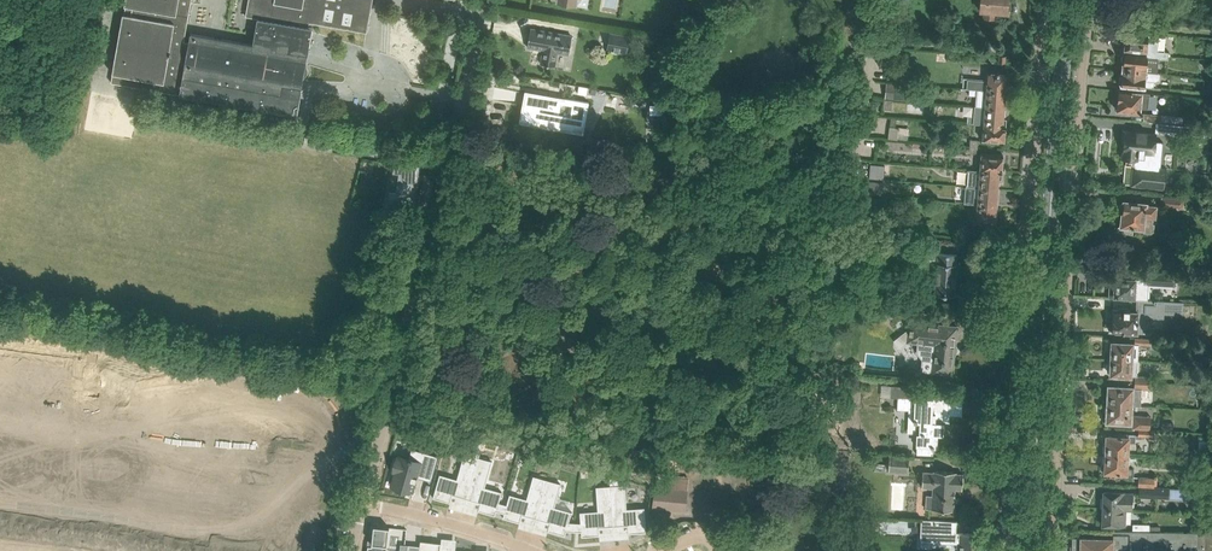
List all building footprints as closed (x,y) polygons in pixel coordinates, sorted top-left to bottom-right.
[(125,5),(126,5),(125,14),(123,14),(113,73),(111,82),(127,85),(297,115),(302,88),(295,87),(296,79),(301,79),(303,78),(305,77),(307,75),(308,73),(308,72),(308,70),(307,68),(306,66),(305,64),(303,63),(299,62),(301,54),(303,54),(308,55),(313,28),(309,27),(310,22),(367,32),(372,6),(368,6),(369,0),(249,0),(246,16),(258,18),(253,44),(245,43),(236,41),(191,33),(189,42),(184,41),(192,0),(126,0),(125,5)] [(1008,0),(981,0),(980,10),(985,11),(984,17),(994,18),(995,12),(1007,13),(1009,11),(1009,5),(1007,3),(1008,0)] [(546,65),(549,66),(549,65),(555,66),(557,52),(569,54),(572,36),(531,29),(527,46),(544,49),(541,64),(546,65)] [(630,35),(610,32),(607,49),(627,53),(630,35)] [(1153,58),(1159,59),(1168,60),(1169,52),(1157,51),(1159,35),(1149,34),(1149,35),(1127,32),(1125,49),(1154,52),(1153,58)] [(668,41),(667,52),(674,54),(676,42),(668,41)] [(880,51),(878,64),(889,66),(892,53),(880,51)] [(1123,62),(1123,69),(1146,72),(1157,73),(1159,59),(1153,58),(1147,57),(1122,53),(1122,60),(1122,61),(1122,62),(1123,62)] [(1145,79),(1146,72),(1123,69),(1122,76),(1121,77),(1120,77),(1119,85),(1144,87),(1144,86),(1154,87),(1154,81),(1145,79)] [(984,89),(1006,91),(1007,74),(999,74),(999,72),(997,72),(997,74),(987,73),(986,83),(985,83),(984,89)] [(1204,79),(1203,92),(1211,93),(1211,80),(1204,79)] [(886,82),(885,99),(907,101),(909,84),(886,82)] [(579,85),(578,93),(587,94),(588,87),(579,85)] [(985,97),(985,107),(1004,108),(1006,91),(984,89),(984,97),(985,97)] [(582,133),(589,101),(525,90),(520,123),(582,133)] [(1140,111),(1142,92),(1119,90),(1117,110),(1126,111),(1126,112),(1142,114),(1142,111),(1140,111)] [(438,100),(431,99),(428,111),(435,113),(438,100)] [(884,99),(883,110),(892,110),(893,100),(884,99)] [(650,104),(650,113),(665,114),(665,105),(650,104)] [(975,123),(984,124),(1006,126),(1007,118),(1003,118),(1004,108),(985,107),(974,106),(973,116),(968,116),(967,123),(975,123)] [(1144,121),(1154,122),(1178,124),(1182,125),(1183,117),(1146,114),(1146,113),(1145,113),(1144,121)] [(1178,124),(1154,122),(1153,132),(1177,134),(1178,124)] [(1006,126),(984,124),(982,141),(992,142),(1004,143),(1006,126)] [(889,126),(888,138),(908,140),(909,128),(889,126)] [(1124,130),(1123,141),(1124,141),(1122,158),(1126,158),(1125,162),(1155,165),(1155,164),(1157,144),(1155,144),(1156,134),(1146,133),(1146,132),(1137,131),(1136,133),(1127,132),(1128,130),(1124,130)] [(1003,155),(982,153),(980,170),(1002,172),(1003,155)] [(886,162),(884,176),(898,177),(900,163),(886,162)] [(1124,176),(1123,184),(1166,188),(1169,166),(1155,164),(1155,165),(1125,162),(1124,174),(1124,176)] [(405,165),(395,163),(393,172),(399,174),(396,192),(390,191),(387,204),(402,207),(403,203),(418,206),(420,197),(415,196),(420,166),(405,163),(405,165)] [(980,170),(979,187),(997,189),(998,179),(1002,179),(1002,172),(980,170)] [(869,181),(868,193),(882,194),(883,182),(869,181)] [(975,196),(975,204),(996,206),(997,189),(979,187),(978,197),(975,196)] [(1161,206),(1183,209),(1184,199),(1162,196),(1161,206)] [(867,197),(866,212),(879,213),(881,198),(867,197)] [(1156,217),(1157,206),(1146,205),(1146,203),(1124,201),(1124,202),(1122,202),(1121,202),(1121,203),(1120,203),(1119,204),(1119,205),(1119,206),(1118,207),(1119,208),(1119,209),(1119,210),(1120,210),(1121,211),(1122,211),(1123,212),(1121,224),(1118,226),(1117,230),(1120,232),(1133,233),(1133,231),(1134,227),(1142,227),(1142,230),(1144,231),(1143,232),(1152,233),(1152,232),(1154,232),(1155,223),(1152,223),(1153,217),(1156,217)] [(986,222),(995,223),(996,206),(975,204),(974,211),(977,211),(976,221),(985,222),(985,224),(986,224),(986,222)] [(930,254),(930,253),(931,239),(902,237),(900,252),(906,252),(906,254),(912,254),(912,253),(930,254)] [(937,263),(935,294),(955,296),(957,264),(956,264),(957,254),(940,253),(940,263),(937,263)] [(1176,272),(1137,271),(1136,279),(1115,278),(1115,281),(1110,281),(1109,296),(1115,297),(1115,296),(1119,296),(1119,298),(1150,299),(1150,286),(1173,288),(1173,286),(1175,287),(1176,272)] [(1139,331),(1139,312),(1139,311),(1131,311),(1131,309),(1113,309),(1113,323),(1110,323),(1110,331),(1139,331)] [(917,376),(923,371),(952,375),(958,327),(909,321),(908,330),(906,330),(893,340),(900,347),(907,342),(917,343),(916,353),(922,359),(921,367),(914,373),(917,376)] [(1112,348),(1109,348),(1109,358),(1132,359),(1132,343),(1112,342),(1112,348)] [(1201,355),(1200,363),(1209,363),(1210,356),(1201,355)] [(5,358),(2,381),(15,383),(18,360),(5,358)] [(1111,375),(1136,376),(1136,375),(1137,375),(1138,360),(1132,359),(1109,358),(1108,369),(1111,369),(1111,375)] [(18,360),(15,383),(28,385),(30,362),(18,360)] [(30,362),(28,385),(40,386),(43,363),(30,362)] [(43,363),(40,386),(53,388),(56,365),(43,363)] [(1109,404),(1132,405),(1141,406),(1142,389),(1150,389),(1151,383),(1135,382),(1135,388),(1109,387),(1109,404)] [(891,394),(891,396),(898,397),(898,409),(909,409),(914,409),(913,422),(920,423),(920,428),(919,433),(917,433),(916,446),(917,446),(917,453),(920,454),(931,454),(933,454),(934,447),(937,447),(938,435),(943,435),(944,422),(942,422),(943,418),(948,418),(949,399),(937,399),(917,398),(918,387),(893,385),(892,385),(891,394)] [(1137,428),(1137,429),(1153,430),(1153,429),(1151,429),(1152,416),(1131,415),(1132,405),(1109,404),(1108,421),(1130,422),(1129,427),(1137,428)] [(43,413),(42,425),(64,428),(65,416),(61,415),(54,414),(43,413)] [(97,418),(95,429),(119,432),(120,421),(97,418)] [(42,425),(40,437),(62,439),(64,428),(42,425)] [(95,429),(94,441),(117,444),(119,432),(95,429)] [(1105,443),(1104,444),(1104,453),(1128,455),(1129,443),(1135,443),(1136,438),(1142,438),(1142,435),(1153,436),(1153,430),(1137,429),(1137,434),(1114,433),(1114,436),(1107,436),(1106,442),(1105,443)] [(40,437),(39,448),(61,451),(62,439),(40,437)] [(1207,451),(1208,439),(1199,439),(1198,450),(1207,451)] [(94,441),(93,452),(116,455),(117,444),(94,441)] [(440,474),(433,497),(450,502),(452,494),(466,498),(478,457),(479,457),(481,449),(467,445),(457,479),(440,474)] [(39,448),(37,459),(59,462),(61,451),(39,448)] [(93,452),(91,464),(114,467),(116,455),(93,452)] [(395,471),(391,486),(412,492),(415,482),(416,482),(416,481),(415,480),(416,477),(417,477),(416,476),(417,475),(430,479),(430,481),(431,481),(438,456),(437,455),(437,456),(423,453),(421,462),(412,459),(412,458),(409,457),(408,458),(400,456),(399,458),(396,457),(392,471),(395,471)] [(1134,469),(1128,469),(1128,455),(1104,453),(1103,463),(1103,464),(1104,465),(1105,465),(1105,472),(1112,472),(1112,475),(1124,476),(1133,476),(1134,469)] [(909,455),(890,454),(888,471),(908,473),(909,455)] [(478,457),(466,498),(480,502),(478,510),(495,515),(496,510),(500,512),(503,503),(499,502),(502,491),(485,486),(492,461),(479,457),(478,457)] [(37,459),(36,471),(58,474),(59,462),(37,459)] [(91,464),(90,475),(113,478),(114,467),(91,464)] [(922,487),(933,487),(933,495),(926,495),(925,508),(954,510),(955,489),(962,489),(963,474),(956,473),(956,472),(944,471),(934,470),(934,472),(923,471),(922,487)] [(36,471),(34,482),(56,485),(58,474),(36,471)] [(656,474),(654,493),(652,508),(686,511),(689,478),(656,474)] [(90,475),(88,487),(111,490),(113,478),(90,475)] [(503,503),(500,512),(504,513),(503,517),(520,522),(522,514),(536,518),(547,479),(533,475),(527,498),(510,494),(507,504),(503,503)] [(1140,487),(1157,487),(1157,477),(1140,476),(1140,487)] [(547,479),(536,518),(550,522),(548,530),(565,535),(566,530),(574,531),(575,522),(569,522),(572,511),(555,506),(561,483),(547,479)] [(34,482),(33,494),(55,497),(56,485),(34,482)] [(625,484),(611,485),(613,526),(628,525),(628,533),(646,532),(645,507),(627,508),(625,484)] [(575,522),(574,531),(581,531),(582,536),(599,535),(599,527),(613,526),(611,485),(596,486),(598,510),(580,512),(581,522),(575,522)] [(88,487),(87,499),(110,502),(111,490),(88,487)] [(1140,496),(1157,496),(1157,487),(1140,487),(1140,496)] [(1127,492),(1103,491),(1103,509),(1126,510),(1132,510),(1133,494),(1127,494),(1127,492)] [(1102,525),(1126,526),(1126,510),(1103,509),(1102,525)] [(920,532),(937,533),(936,543),(960,544),(960,550),(981,550),(982,533),(972,533),(961,533),(958,532),(959,521),(921,519),(920,532)] [(5,520),(2,542),(13,543),(16,521),(5,520)] [(16,521),(13,543),(25,545),(28,523),(16,521)] [(28,523),(25,545),(36,546),(39,524),(28,523)] [(39,524),(36,546),(48,548),(51,526),(39,524)] [(367,550),(384,550),(387,550),(389,527),(374,525),(372,546),(368,546),(367,550)] [(95,550),(107,550),(110,532),(98,530),(95,550)] [(1205,533),(1160,532),(1133,531),(1113,531),(1112,538),(1073,537),(1073,550),(1211,550),(1211,533),(1205,533)] [(107,550),(119,550),(121,533),(110,532),(107,550)] [(119,550),(130,550),(133,535),(121,533),(119,550)] [(130,550),(142,550),(144,536),(133,535),(130,550)] [(142,550),(154,550),(156,538),(144,536),(142,550)] [(154,550),(166,550),(167,539),(156,538),(154,550)] [(166,550),(177,550),(179,541),(167,539),(166,550)] [(419,550),(446,550),(440,550),(441,542),(420,540),(419,550)] [(177,550),(189,550),(190,542),(179,541),(177,550)] [(189,550),(201,550),(201,544),(190,542),(189,550)]
